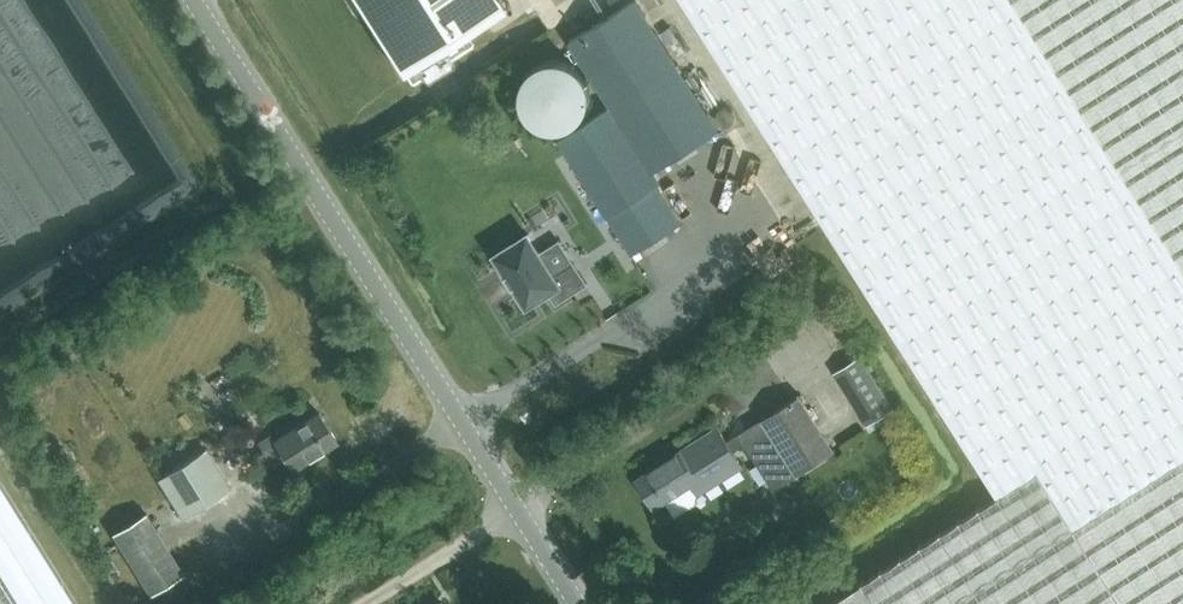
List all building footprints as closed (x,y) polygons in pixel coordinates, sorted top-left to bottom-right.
[(402,72),(504,7),(499,0),(356,0),(402,72)] [(631,0),(619,0),(562,37),(604,102),(552,135),(627,250),(674,220),(653,186),(658,183),(647,167),(687,141),(727,203),(753,187),(631,0)] [(998,495),(1038,470),(1074,527),(1182,457),(1182,0),(682,0),(998,495)] [(670,21),(660,26),(674,54),(684,49),(670,21)] [(550,126),(554,126),(558,126),(563,125),(567,123),(571,121),(575,119),(578,116),(581,113),(584,109),(586,105),(587,101),(588,97),(588,92),(588,88),(587,83),(586,79),(584,75),(582,71),(579,68),(576,65),(572,62),(568,60),(564,58),(560,57),(555,57),(551,57),(546,57),(542,59),(538,60),(534,63),(531,65),(527,69),(525,72),(522,76),(521,80),(519,84),(519,89),(519,93),(519,98),(520,102),(522,106),(524,110),(527,114),(530,117),(533,120),(537,122),(541,124),(545,125),(550,126)] [(540,254),(528,235),(495,255),(507,274),(505,275),(513,288),(515,287),(527,305),(549,291),(557,303),(587,284),(573,262),(553,275),(540,254)] [(867,427),(895,409),(861,355),(833,373),(867,427)] [(672,380),(682,373),(679,367),(668,373),(672,380)] [(744,467),(733,451),(745,443),(774,489),(836,450),(801,395),(739,434),(727,441),(719,427),(694,443),(682,450),(681,450),(636,478),(654,507),(659,504),(665,500),(675,517),(700,501),(698,496),(744,467)] [(291,470),(337,441),(319,413),(273,442),(268,434),(256,441),(262,451),(259,453),(267,466),(271,464),(272,466),(284,458),(291,470)] [(183,519),(230,489),(205,450),(158,479),(183,519)] [(1074,527),(1038,470),(998,495),(861,582),(875,603),(1182,603),(1182,457),(1074,527)] [(0,484),(0,603),(76,603),(0,484)] [(184,573),(145,511),(110,533),(149,595),(184,573)] [(827,603),(875,603),(861,582),(827,603)]
